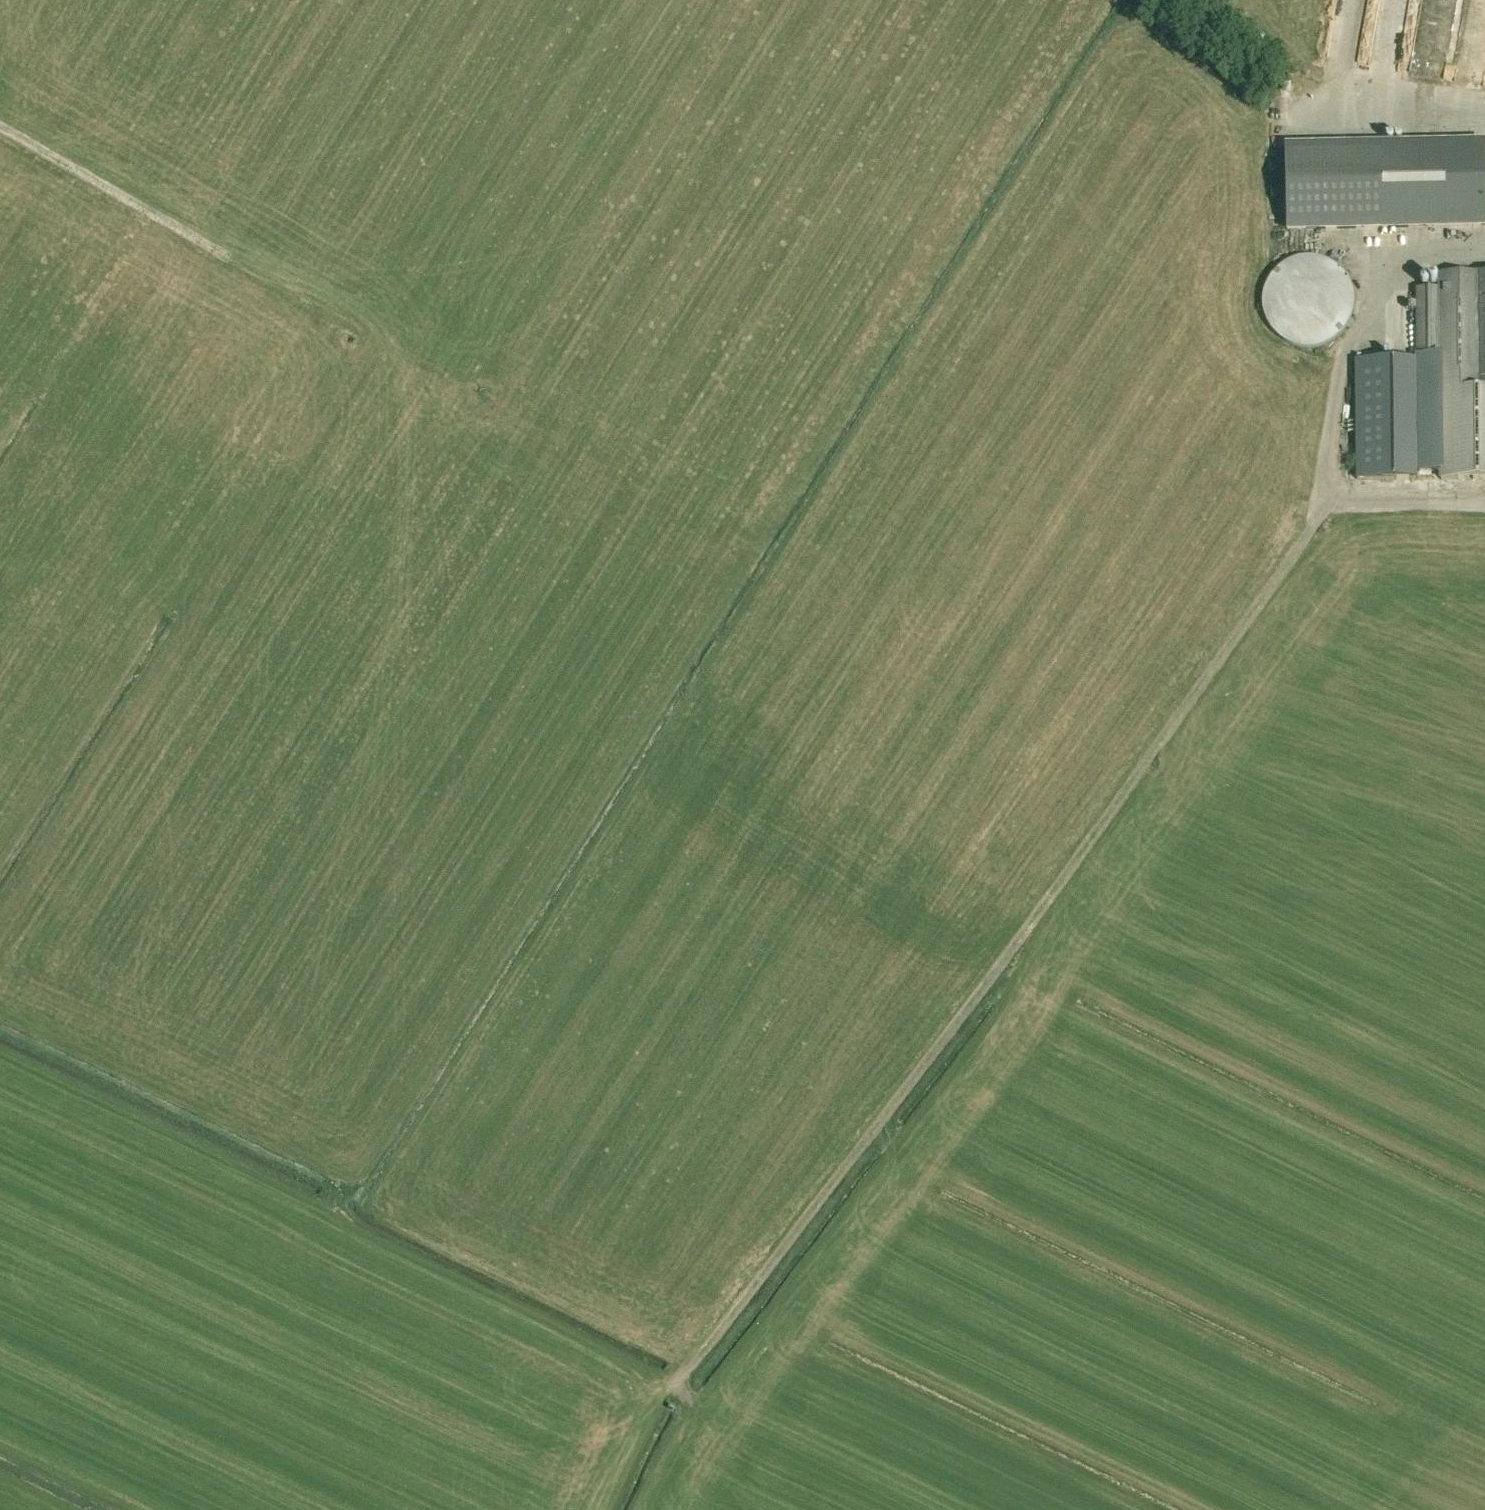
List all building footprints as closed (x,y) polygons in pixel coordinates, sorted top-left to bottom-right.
[(1416,62),(1416,78),(1449,79),(1449,63),(1416,62)] [(1484,224),(1484,144),(1286,148),(1287,229),(1484,224)] [(1343,273),(1340,269),(1336,266),(1332,263),(1327,261),(1323,259),(1318,258),(1313,257),(1308,257),(1303,257),(1298,258),(1293,259),(1288,261),(1284,263),(1280,266),(1276,270),(1272,273),(1269,277),(1267,282),(1265,286),(1264,291),(1263,296),(1262,301),(1262,306),(1263,311),(1264,316),(1266,321),(1268,325),(1271,329),(1274,333),(1278,337),(1282,340),(1286,342),(1291,344),(1296,346),(1300,347),(1305,348),(1310,348),(1315,347),(1320,346),(1325,344),(1330,342),(1334,340),(1338,336),(1342,333),(1345,329),(1347,325),(1350,320),(1351,316),(1353,311),(1353,306),(1353,301),(1353,296),(1352,291),(1351,286),(1349,281),(1346,277),(1343,273)] [(1439,273),(1439,289),(1416,290),(1417,356),(1418,474),(1439,474),(1439,479),(1484,479),(1484,273),(1439,273)] [(1412,475),(1410,360),(1354,360),(1356,476),(1412,475)]
